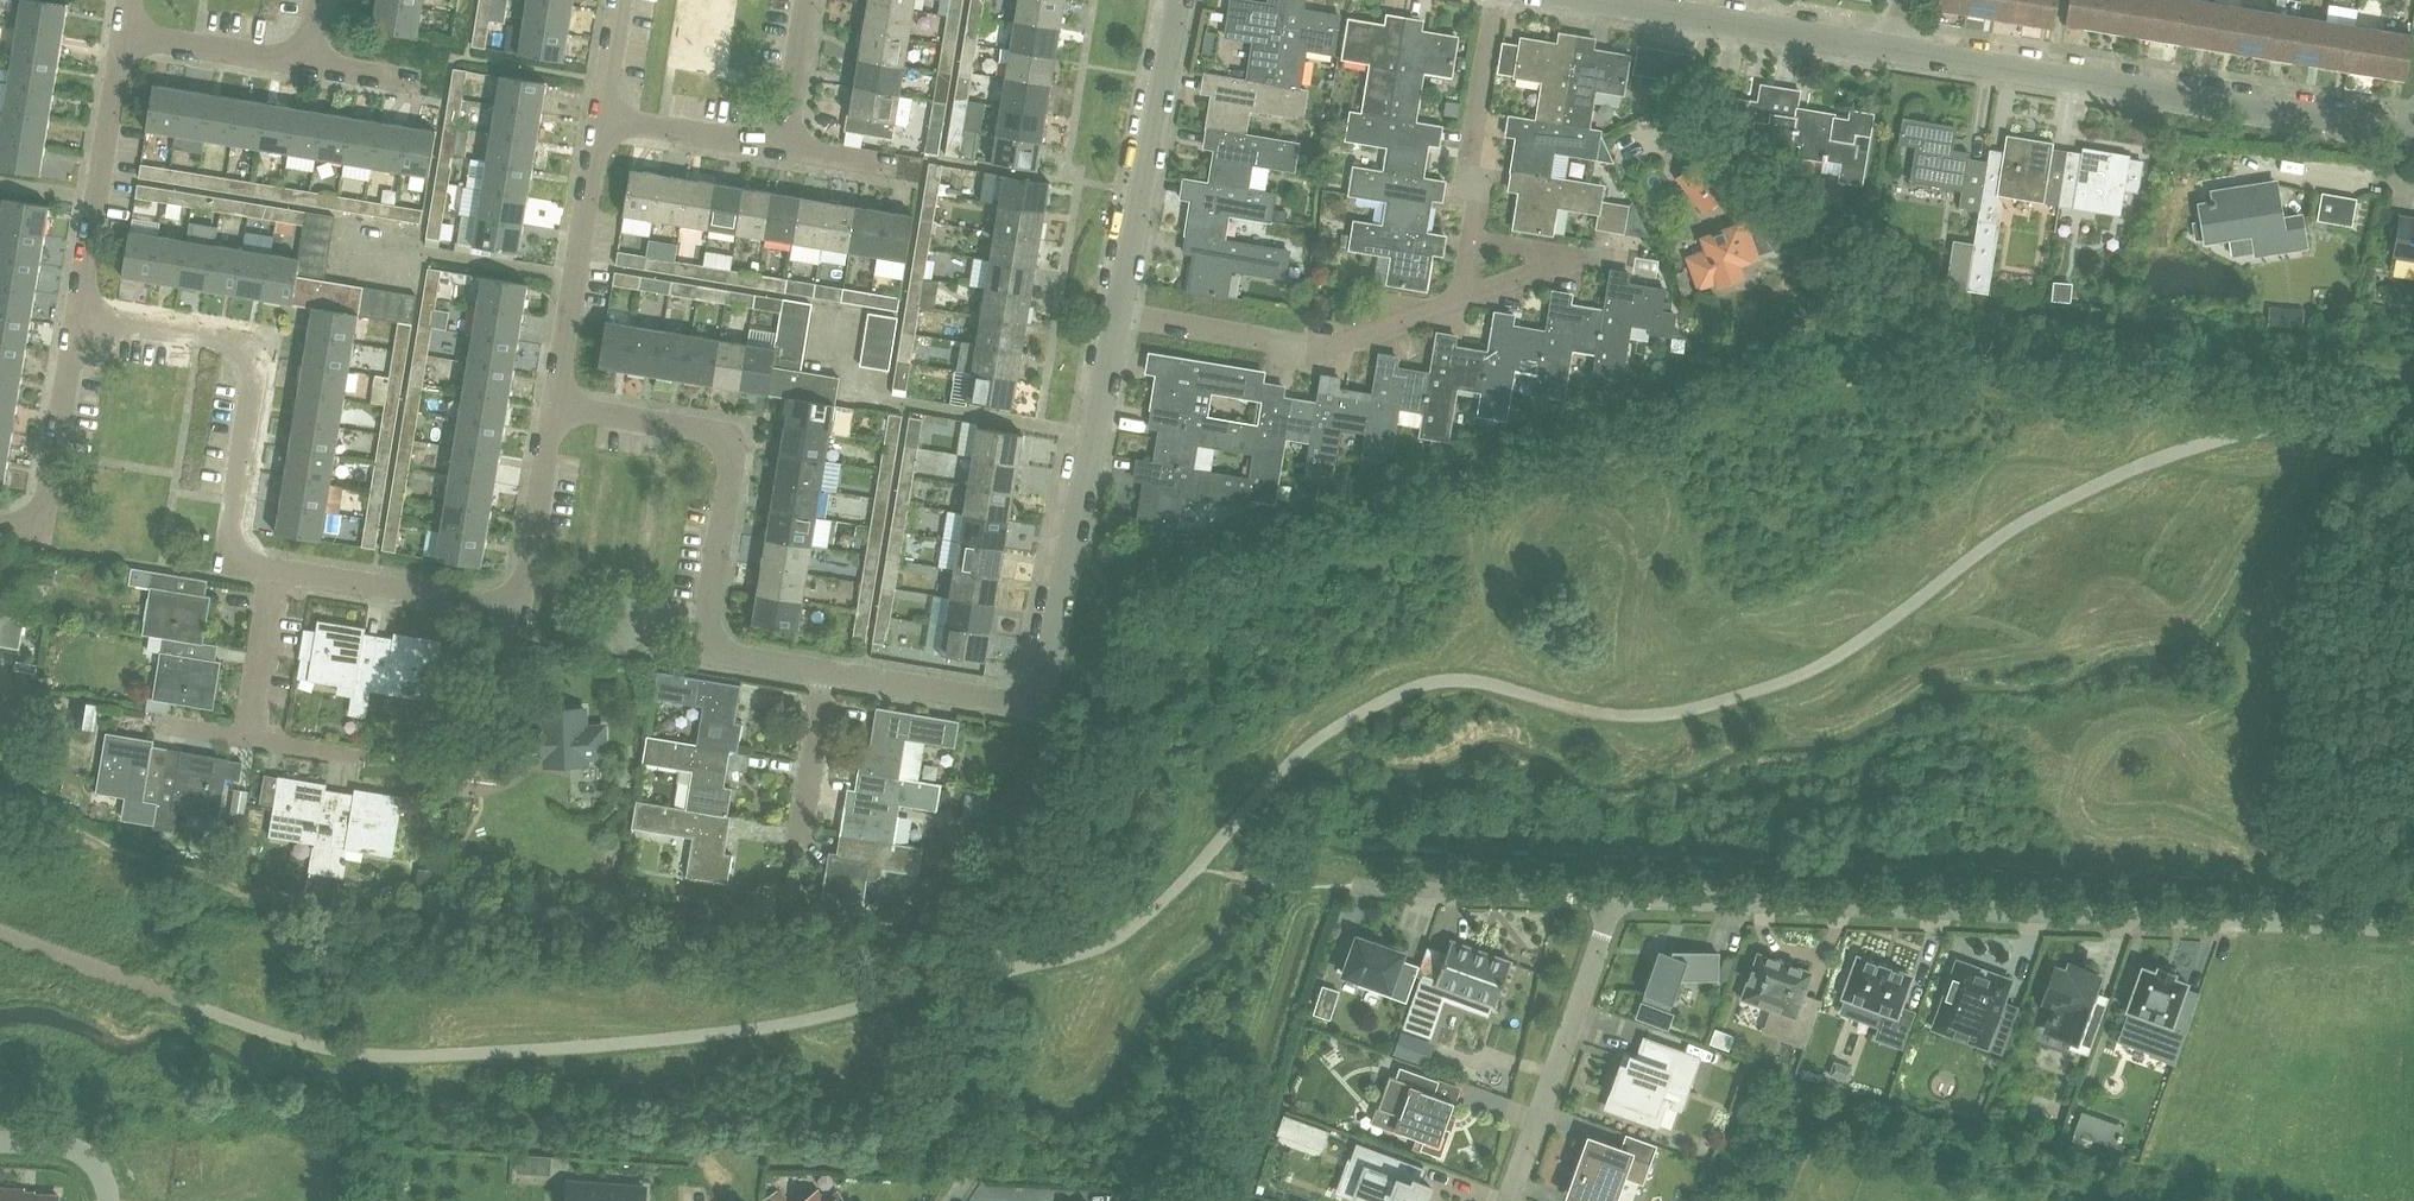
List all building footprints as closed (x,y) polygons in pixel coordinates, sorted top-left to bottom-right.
[(18,26),(65,34),(68,15),(66,15),(68,6),(69,6),(69,4),(65,4),(40,0),(22,0),(18,26)] [(426,0),(378,0),(377,3),(424,10),(426,0)] [(470,18),(473,0),(459,0),(457,15),(470,18)] [(494,0),(481,0),(478,20),(491,21),(494,0)] [(538,0),(528,0),(523,27),(571,34),(575,6),(538,0)] [(917,0),(868,0),(868,3),(915,11),(917,0)] [(963,0),(948,0),(946,15),(960,18),(963,0)] [(968,13),(983,16),(986,0),(970,0),(968,13)] [(1066,0),(1019,0),(1015,21),(1062,28),(1066,0)] [(1275,85),(1288,0),(1271,0),(1270,4),(1244,0),(1233,0),(1227,36),(1255,41),(1249,80),(1275,85)] [(1275,85),(1301,89),(1307,49),(1334,54),(1340,16),(1304,10),(1306,0),(1288,0),(1275,85)] [(1939,9),(1968,13),(1970,0),(1941,0),(1939,9)] [(1968,13),(1997,18),(1999,0),(1970,0),(1968,13)] [(1997,18),(2025,23),(2029,0),(1999,0),(1997,18)] [(2058,0),(2029,0),(2025,23),(2054,27),(2058,0)] [(2095,29),(2100,0),(2071,0),(2067,25),(2095,29)] [(2095,29),(2123,34),(2129,0),(2100,0),(2095,29)] [(2123,34),(2151,38),(2158,0),(2129,0),(2123,34)] [(2187,0),(2158,0),(2151,38),(2180,43),(2187,0)] [(2207,0),(2187,0),(2180,43),(2208,48),(2215,1),(2207,0)] [(2244,6),(2215,1),(2208,48),(2236,52),(2244,6)] [(373,32),(420,39),(424,10),(377,3),(373,32)] [(863,31),(911,39),(915,11),(868,3),(863,31)] [(2272,10),(2244,6),(2236,52),(2264,57),(2272,10)] [(2300,15),(2272,10),(2264,57),(2293,61),(2300,15)] [(1226,13),(1213,11),(1212,20),(1224,21),(1226,13)] [(983,16),(968,13),(963,42),(978,44),(983,16)] [(956,46),(960,18),(946,15),(941,44),(956,46)] [(1364,114),(1389,118),(1406,18),(1388,15),(1387,26),(1351,20),(1344,58),(1373,62),(1364,114)] [(2293,61),(2321,66),(2328,20),(2300,15),(2293,61)] [(1389,118),(1415,123),(1424,70),(1452,75),(1458,37),(1422,31),(1423,21),(1406,18),(1389,118)] [(474,47),(486,49),(491,21),(478,20),(474,47)] [(2357,24),(2328,20),(2321,66),(2349,70),(2357,24)] [(1057,56),(1062,28),(1015,21),(1011,49),(1057,56)] [(2349,70),(2377,75),(2385,29),(2357,24),(2349,70)] [(64,34),(65,34),(18,26),(14,54),(60,62),(63,43),(62,43),(63,34),(64,34)] [(566,63),(571,34),(523,27),(519,55),(566,63)] [(2413,33),(2385,29),(2377,75),(2406,80),(2413,33)] [(906,67),(911,39),(863,31),(859,60),(906,67)] [(1217,59),(1221,34),(1205,31),(1202,57),(1217,59)] [(1504,43),(1499,74),(1544,81),(1538,121),(1564,125),(1579,36),(1562,33),(1560,44),(1523,38),(1521,45),(1504,43)] [(1579,36),(1564,125),(1590,130),(1596,89),(1625,93),(1631,55),(1593,49),(1595,38),(1579,36)] [(978,44),(963,42),(959,70),(974,72),(978,44)] [(937,72),(951,74),(956,46),(941,44),(937,72)] [(1654,48),(1639,46),(1635,74),(1649,76),(1654,48)] [(1668,51),(1654,48),(1649,76),(1663,79),(1668,51)] [(1057,56),(1011,49),(1006,77),(1053,85),(1057,56)] [(1668,51),(1663,79),(1677,81),(1682,53),(1668,51)] [(1696,55),(1682,53),(1677,81),(1692,83),(1696,55)] [(60,62),(14,54),(9,83),(55,90),(58,72),(57,71),(59,62),(60,62)] [(1458,67),(1466,68),(1468,60),(1459,59),(1458,67)] [(906,67),(859,60),(854,88),(901,96),(906,67)] [(464,99),(469,71),(456,69),(451,96),(464,99)] [(1236,69),(1235,78),(1244,80),(1246,70),(1236,69)] [(974,72),(959,70),(955,98),(969,100),(974,72)] [(932,100),(947,103),(951,74),(937,72),(932,100)] [(1301,89),(1275,85),(1249,80),(1206,74),(1203,92),(1214,94),(1208,129),(1246,135),(1251,108),(1304,117),(1308,91),(1301,89)] [(498,105),(544,112),(547,94),(546,93),(547,84),(549,84),(549,83),(545,82),(544,82),(503,76),(498,105)] [(1720,77),(1708,76),(1706,89),(1719,90),(1720,77)] [(1048,113),(1053,85),(1006,77),(1002,106),(1048,113)] [(1663,80),(1659,106),(1690,90),(1691,85),(1663,80)] [(55,90),(9,83),(5,111),(51,118),(54,100),(53,99),(54,90),(55,90)] [(147,130),(176,135),(184,88),(165,85),(165,87),(156,85),(156,84),(154,84),(151,107),(147,130)] [(1837,114),(1817,110),(1798,107),(1801,90),(1761,84),(1758,102),(1750,101),(1749,106),(1746,106),(1747,100),(1728,97),(1725,116),(1755,121),(1753,131),(1751,143),(1779,148),(1780,141),(1799,144),(1797,156),(1804,157),(1824,160),(1827,161),(1842,163),(1840,175),(1839,181),(1863,185),(1874,113),(1851,109),(1850,116),(1849,119),(1836,117),(1837,114)] [(184,89),(184,88),(176,135),(205,139),(212,93),(193,90),(193,91),(184,90),(184,89)] [(901,96),(854,88),(847,132),(894,139),(901,96)] [(205,139),(233,144),(240,98),(222,95),(221,96),(212,94),(212,93),(205,139)] [(446,125),(460,127),(464,99),(451,96),(446,125)] [(233,144),(261,149),(268,102),(250,99),(249,100),(240,99),(241,98),(240,98),(233,144)] [(969,100),(955,98),(950,126),(964,129),(969,100)] [(947,103),(932,100),(928,128),(930,128),(943,130),(947,103)] [(268,102),(261,149),(289,153),(296,107),(278,104),(278,105),(269,104),(269,102),(268,102)] [(544,113),(544,112),(498,105),(493,133),(540,140),(543,122),(541,121),(543,112),(544,113)] [(1044,141),(1048,113),(1002,106),(997,134),(1044,141)] [(289,153),(317,158),(325,111),(306,108),(306,110),(297,108),(297,107),(296,107),(289,153)] [(46,146),(49,128),(48,128),(50,118),(51,119),(51,118),(5,111),(0,139),(46,146)] [(325,111),(317,158),(345,162),(353,116),(334,113),(334,114),(325,113),(325,111)] [(1442,127),(1415,123),(1389,118),(1364,114),(1352,112),(1347,139),(1389,146),(1385,172),(1423,179),(1429,144),(1439,145),(1442,127)] [(345,162),(373,167),(381,120),(362,117),(362,119),(353,117),(353,116),(345,162)] [(1601,131),(1590,130),(1564,125),(1538,121),(1511,116),(1508,132),(1508,135),(1519,137),(1513,172),(1567,180),(1570,158),(1596,162),(1600,136),(1601,131)] [(1903,118),(1899,143),(1916,146),(1910,181),(1962,190),(1959,207),(1980,211),(1983,193),(1989,161),(1969,157),(1970,154),(1951,151),(1955,126),(1903,118)] [(373,167),(402,171),(409,125),(390,122),(390,123),(381,122),(381,121),(381,120),(373,167)] [(409,125),(402,171),(430,176),(437,134),(438,134),(438,130),(419,127),(418,128),(409,126),(409,125)] [(442,153),(455,156),(460,127),(446,125),(442,153)] [(946,155),(960,157),(964,129),(950,126),(946,155)] [(928,128),(925,148),(939,150),(943,130),(930,128),(928,128)] [(1299,144),(1246,135),(1208,129),(1205,147),(1216,149),(1210,183),(1249,190),(1253,164),(1295,171),(1299,144)] [(540,141),(540,140),(493,133),(489,161),(535,168),(538,152),(536,152),(538,141),(540,141)] [(1039,171),(1044,141),(997,134),(993,163),(1039,171)] [(1600,136),(1596,162),(1614,165),(1600,136)] [(46,146),(0,139),(0,169),(37,175),(42,176),(45,156),(43,156),(45,147),(46,147),(46,146)] [(1989,161),(1983,193),(1994,195),(1997,196),(1997,191),(2060,201),(2063,179),(2050,177),(2054,148),(2005,140),(2003,153),(1990,151),(1989,161)] [(2063,179),(2060,201),(2122,211),(2126,188),(2140,191),(2144,162),(2130,160),(2082,152),(2077,182),(2063,179)] [(455,156),(442,153),(437,182),(450,184),(455,156)] [(535,169),(535,168),(489,161),(484,189),(530,197),(533,178),(532,178),(534,169),(535,169)] [(1699,161),(1677,177),(1703,211),(1724,195),(1699,161)] [(169,181),(171,168),(141,163),(139,176),(169,181)] [(926,191),(939,193),(943,165),(930,163),(926,191)] [(1443,201),(1443,198),(1446,182),(1423,179),(1385,172),(1355,167),(1350,195),(1393,202),(1389,227),(1427,233),(1433,199),(1443,201)] [(169,181),(197,186),(199,173),(171,168),(169,181)] [(661,174),(632,169),(624,216),(653,220),(661,174)] [(1604,186),(1567,180),(1513,172),(1510,190),(1521,192),(1516,228),(1553,234),(1557,206),(1599,213),(1601,201),(1604,186)] [(225,190),(227,177),(199,173),(197,186),(225,190)] [(653,220),(682,225),(689,178),(661,174),(653,220)] [(1047,210),(1052,181),(1005,174),(1000,203),(1047,210)] [(225,190),(253,195),(256,182),(227,177),(225,190)] [(717,183),(689,178),(682,225),(710,230),(717,183)] [(1276,194),(1249,190),(1210,183),(1186,179),(1183,197),(1193,199),(1188,235),(1225,240),(1229,214),(1271,221),(1276,194)] [(282,200),(284,186),(256,182),(253,195),(282,200)] [(450,184),(437,182),(432,211),(446,213),(450,184)] [(136,196),(166,201),(168,188),(138,183),(136,196)] [(710,230),(738,234),(746,187),(717,183),(710,230)] [(2200,206),(2206,240),(2253,232),(2257,253),(2306,244),(2302,217),(2283,220),(2276,183),(2239,189),(2240,195),(2229,197),(2228,191),(2213,194),(2215,203),(2200,206)] [(282,200),(310,204),(312,191),(284,186),(282,200)] [(738,234),(766,239),(774,192),(746,187),(738,234)] [(166,201),(194,206),(196,193),(168,188),(166,201)] [(480,217),(526,225),(529,206),(528,206),(529,197),(530,197),(484,189),(480,217)] [(310,204),(338,209),(340,195),(312,191),(310,204)] [(935,222),(939,193),(926,191),(921,219),(935,222)] [(2321,191),(2317,219),(2351,225),(2356,197),(2321,191)] [(766,239),(794,243),(802,197),(774,192),(766,239)] [(224,197),(196,193),(194,206),(222,211),(224,197)] [(366,214),(368,200),(340,195),(338,209),(366,214)] [(222,211),(250,216),(252,202),(224,197),(222,211)] [(802,197),(794,243),(822,248),(830,201),(802,197)] [(5,198),(1,226),(47,234),(52,206),(5,198)] [(366,214),(394,218),(396,204),(368,200),(366,214)] [(822,248),(851,253),(858,206),(830,201),(822,248)] [(1615,203),(1601,201),(1599,213),(1597,228),(1611,231),(1615,203)] [(280,206),(252,202),(250,216),(278,220),(280,206)] [(1042,238),(1047,210),(1000,203),(996,231),(1042,238)] [(1630,205),(1615,203),(1611,231),(1626,233),(1630,205)] [(423,223),(425,209),(396,204),(394,218),(423,223)] [(308,211),(280,206),(278,220),(306,225),(308,211)] [(851,253),(879,257),(886,210),(858,206),(851,253)] [(1275,209),(1273,219),(1287,221),(1289,210),(1275,209)] [(908,262),(916,215),(886,210),(879,257),(908,262)] [(306,226),(334,231),(337,216),(308,211),(306,225),(306,226)] [(446,213),(432,211),(428,238),(441,240),(446,213)] [(2399,216),(2394,254),(2413,257),(2413,219),(2399,216)] [(526,225),(480,217),(475,246),(517,253),(517,254),(521,254),(524,234),(523,234),(525,225),(526,225)] [(935,222),(921,219),(917,248),(930,250),(935,222)] [(1427,233),(1389,227),(1355,221),(1351,249),(1392,256),(1388,281),(1379,280),(1379,281),(1427,289),(1433,253),(1443,254),(1446,237),(1427,233)] [(1738,265),(1759,257),(1746,222),(1704,238),(1709,251),(1690,258),(1700,286),(1720,279),(1721,283),(1742,275),(1738,265)] [(1975,243),(1967,290),(1988,294),(1999,227),(1978,222),(1975,243)] [(47,234),(1,226),(0,230),(0,255),(42,262),(47,234)] [(306,226),(303,240),(332,244),(334,231),(306,226)] [(123,277),(152,282),(160,235),(130,230),(123,277)] [(1038,266),(1042,238),(996,231),(991,259),(1038,266)] [(1351,236),(1342,234),(1341,245),(1349,246),(1351,236)] [(188,239),(160,235),(152,282),(180,286),(188,239)] [(1228,297),(1228,295),(1233,269),(1286,278),(1291,251),(1225,240),(1188,235),(1185,253),(1196,254),(1190,290),(1228,297)] [(209,291),(216,244),(188,239),(180,286),(209,291)] [(330,257),(332,244),(303,240),(301,253),(330,257)] [(1953,240),(1945,287),(1967,290),(1975,243),(1953,240)] [(244,248),(216,244),(209,291),(237,295),(244,248)] [(273,253),(244,248),(237,295),(265,300),(273,253)] [(913,276),(926,278),(930,250),(917,248),(913,276)] [(616,265),(645,270),(647,256),(618,252),(616,265)] [(302,258),(301,257),(273,253),(265,300),(294,305),(299,276),(301,263),(302,258)] [(302,258),(301,263),(329,267),(330,257),(301,253),(301,257),(302,258)] [(0,255),(0,284),(38,290),(42,262),(0,255)] [(645,270),(674,274),(676,261),(647,256),(645,270)] [(1033,295),(1038,266),(991,259),(987,287),(1033,295)] [(702,279),(704,265),(676,261),(674,274),(702,279)] [(753,261),(752,269),(760,271),(761,263),(753,261)] [(329,267),(301,263),(299,276),(327,280),(329,267)] [(704,265),(702,279),(730,283),(732,270),(704,265)] [(1289,275),(1301,277),(1302,268),(1291,265),(1289,275)] [(430,268),(426,296),(438,298),(443,270),(430,268)] [(730,283),(758,288),(760,274),(732,270),(730,283)] [(1629,284),(1631,273),(1613,270),(1606,311),(1599,348),(1595,372),(1622,376),(1631,323),(1659,327),(1658,334),(1672,336),(1675,315),(1661,312),(1665,290),(1629,284)] [(642,290),(644,277),(615,272),(613,285),(642,290)] [(758,288),(786,293),(788,279),(760,274),(758,288)] [(327,280),(299,276),(294,305),(313,308),(309,336),(356,343),(361,315),(365,286),(327,280)] [(484,276),(479,304),(526,312),(530,283),(484,276)] [(926,278),(913,276),(908,304),(922,306),(926,278)] [(672,281),(644,277),(642,290),(670,294),(672,281)] [(814,297),(817,283),(788,279),(786,293),(814,297)] [(700,286),(672,281),(670,294),(698,299),(700,286)] [(814,297),(843,302),(845,288),(817,283),(814,297)] [(38,290),(0,284),(0,313),(33,319),(38,290)] [(2054,284),(2053,303),(2072,305),(2074,285),(2054,284)] [(361,315),(374,318),(379,288),(365,286),(361,315)] [(728,290),(700,286),(698,299),(726,303),(728,290)] [(1029,323),(1033,295),(987,287),(982,315),(1029,323)] [(392,290),(379,288),(374,318),(387,320),(392,290)] [(843,302),(871,306),(873,292),(845,288),(843,302)] [(387,320),(402,322),(407,293),(392,290),(387,320)] [(726,303),(754,308),(756,295),(728,290),(726,303)] [(1554,290),(1548,332),(1541,369),(1537,393),(1564,397),(1573,344),(1599,348),(1606,311),(1571,305),(1573,293),(1554,290)] [(900,311),(902,297),(873,292),(871,306),(900,311)] [(419,295),(407,293),(402,322),(414,324),(419,295)] [(1327,317),(1331,308),(1336,299),(1322,293),(1314,310),(1327,317)] [(782,312),(783,310),(784,299),(756,295),(754,308),(782,312)] [(434,326),(438,298),(426,296),(421,324),(434,326)] [(783,310),(812,315),(814,304),(784,299),(783,310)] [(521,340),(526,312),(479,304),(474,333),(521,340)] [(904,332),(917,334),(922,306),(908,304),(904,332)] [(2305,309),(2287,308),(2286,327),(2303,328),(2305,309)] [(810,329),(812,315),(783,310),(782,312),(780,324),(810,329)] [(1515,365),(1541,369),(1548,332),(1513,326),(1515,314),(1497,311),(1490,352),(1484,390),(1480,413),(1507,418),(1515,365)] [(33,319),(0,313),(0,342),(29,347),(33,319)] [(870,313),(868,327),(896,331),(898,318),(870,313)] [(977,343),(1024,351),(1029,323),(982,315),(977,343)] [(636,325),(607,320),(599,367),(628,371),(636,325)] [(410,352),(414,324),(402,322),(397,350),(410,352)] [(417,352),(429,354),(434,326),(421,324),(417,352)] [(807,342),(810,329),(780,324),(778,337),(807,342)] [(664,329),(636,325),(628,371),(656,376),(664,329)] [(866,341),(894,346),(896,331),(868,327),(866,341)] [(685,381),(692,334),(664,329),(656,376),(685,381)] [(900,360),(913,362),(917,334),(904,332),(900,360)] [(1439,332),(1432,373),(1426,411),(1422,435),(1448,439),(1457,386),(1484,390),(1490,352),(1456,346),(1457,335),(1439,332)] [(474,333),(470,361),(517,368),(521,340),(474,333)] [(720,339),(692,334),(685,381),(713,385),(720,339)] [(352,371),(356,343),(309,336),(304,364),(352,371)] [(778,337),(778,348),(777,351),(805,356),(807,342),(778,337)] [(748,343),(720,339),(713,385),(741,390),(748,343)] [(866,341),(864,355),(892,359),(894,346),(866,341)] [(29,347),(0,342),(0,371),(24,375),(29,347)] [(774,367),(777,351),(778,348),(748,343),(741,390),(770,394),(774,367)] [(1020,379),(1024,351),(977,343),(973,372),(1020,379)] [(397,350),(393,378),(405,380),(410,352),(397,350)] [(805,356),(777,351),(774,367),(803,371),(805,356)] [(425,383),(429,354),(417,352),(412,381),(425,383)] [(1159,373),(1154,409),(1191,415),(1195,389),(1265,400),(1267,383),(1264,382),(1266,372),(1151,353),(1148,371),(1159,373)] [(1374,395),(1368,432),(1364,456),(1390,460),(1399,407),(1426,411),(1432,373),(1397,367),(1399,356),(1381,353),(1374,395)] [(890,371),(892,359),(864,355),(862,366),(890,371)] [(900,360),(895,388),(909,390),(913,362),(900,360)] [(512,397),(517,368),(470,361),(465,389),(512,397)] [(352,371),(304,364),(299,392),(347,400),(352,371)] [(842,377),(803,371),(774,367),(770,394),(790,398),(786,425),(833,433),(842,377)] [(19,403),(24,375),(0,371),(0,400),(19,403)] [(1015,408),(1020,379),(973,372),(968,401),(1015,408)] [(1318,404),(1312,440),(1307,476),(1314,477),(1331,480),(1333,480),(1341,428),(1368,432),(1374,395),(1339,389),(1341,378),(1323,375),(1318,404)] [(401,408),(405,380),(393,378),(388,406),(401,408)] [(420,411),(425,383),(412,381),(407,409),(420,411)] [(1252,479),(1249,497),(1275,501),(1285,436),(1312,440),(1318,404),(1283,398),(1285,385),(1267,383),(1265,400),(1260,426),(1256,453),(1252,479)] [(465,389),(461,418),(507,425),(512,397),(465,389)] [(343,428),(347,400),(299,392),(295,420),(343,428)] [(19,403),(0,400),(0,429),(15,432),(19,403)] [(396,436),(401,408),(388,406),(383,434),(396,436)] [(420,411),(407,409),(403,437),(416,439),(420,411)] [(1197,443),(1256,453),(1260,426),(1191,415),(1154,409),(1151,427),(1161,428),(1155,463),(1193,469),(1197,443)] [(891,414),(887,442),(900,444),(905,416),(891,414)] [(925,420),(912,417),(907,445),(920,447),(925,420)] [(503,453),(507,425),(461,418),(456,446),(503,453)] [(343,428),(295,420),(290,448),(338,456),(338,454),(343,428)] [(786,425),(781,453),(828,461),(833,433),(786,425)] [(973,456),(1020,463),(1025,434),(978,426),(973,456)] [(15,432),(0,429),(0,458),(10,460),(15,432)] [(391,465),(396,436),(383,434),(379,462),(391,465)] [(398,466),(411,468),(416,439),(403,437),(398,466)] [(882,470),(895,472),(900,444),(887,442),(882,470)] [(916,476),(920,447),(907,445),(902,473),(916,476)] [(498,482),(503,453),(456,446),(452,474),(498,482)] [(290,448),(286,476),(333,484),(338,456),(290,448)] [(823,489),(828,461),(781,453),(776,482),(823,489)] [(1016,491),(1020,463),(973,456),(969,484),(1016,491)] [(6,488),(10,460),(0,458),(0,487),(6,488)] [(1252,479),(1193,469),(1155,463),(1139,460),(1136,479),(1146,480),(1140,517),(1179,523),(1183,495),(1248,506),(1249,497),(1252,479)] [(387,493),(391,465),(379,462),(374,491),(387,493)] [(407,496),(411,468),(398,466),(394,494),(407,496)] [(891,500),(895,472),(882,470),(877,498),(891,500)] [(911,504),(916,476),(902,473),(898,502),(911,504)] [(494,510),(498,482),(452,474),(447,503),(494,510)] [(329,512),(333,484),(286,476),(281,504),(329,512)] [(1331,480),(1314,477),(1311,493),(1330,486),(1331,480)] [(772,510),(819,517),(823,489),(776,482),(772,510)] [(1011,519),(1016,491),(969,484),(964,512),(1011,519)] [(374,491),(369,519),(382,521),(387,493),(374,491)] [(394,494),(389,522),(403,524),(407,496),(394,494)] [(886,528),(891,500),(877,498),(873,526),(886,528)] [(893,530),(906,532),(911,504),(898,502),(893,530)] [(489,539),(494,510),(447,503),(442,531),(489,539)] [(276,533),(324,540),(329,512),(281,504),(276,533)] [(814,546),(819,517),(772,510),(767,538),(814,546)] [(1006,548),(1011,519),(964,512),(959,540),(1006,548)] [(378,549),(382,521),(369,519),(364,547),(378,549)] [(398,553),(403,524),(389,522),(385,550),(398,553)] [(868,554),(881,556),(886,528),(873,526),(868,554)] [(902,560),(906,532),(893,530),(888,558),(902,560)] [(438,559),(485,567),(489,539),(442,531),(438,559)] [(810,574),(814,546),(767,538),(763,566),(810,574)] [(1002,576),(1006,548),(959,540),(955,569),(1002,576)] [(877,584),(881,556),(868,554),(863,582),(877,584)] [(897,587),(902,560),(888,558),(884,585),(897,587)] [(805,602),(810,574),(763,566),(758,594),(805,602)] [(144,634),(150,636),(189,641),(205,644),(213,595),(190,592),(192,576),(134,567),(132,583),(152,586),(144,634)] [(950,597),(997,605),(1002,576),(955,569),(950,597)] [(872,612),(877,584),(863,582),(859,610),(872,612)] [(892,617),(897,587),(884,585),(879,615),(892,617)] [(758,594),(753,623),(800,631),(805,602),(758,594)] [(993,633),(997,605),(950,597),(946,626),(993,633)] [(867,641),(872,612),(859,610),(854,639),(867,641)] [(21,645),(25,617),(0,613),(0,641),(21,645)] [(892,617),(879,615),(874,642),(887,645),(892,617)] [(368,627),(364,627),(319,619),(317,632),(307,630),(299,679),(339,685),(337,694),(352,696),(349,714),(366,717),(371,691),(375,665),(362,662),(368,627)] [(946,626),(941,654),(988,662),(993,633),(946,626)] [(389,667),(375,665),(371,691),(434,701),(444,640),(395,631),(389,667)] [(187,655),(189,641),(150,636),(148,649),(161,652),(153,698),(148,697),(146,709),(170,713),(172,701),(214,708),(221,661),(187,655)] [(16,668),(38,672),(39,662),(17,659),(16,668)] [(4,693),(8,667),(0,666),(0,692),(4,693)] [(704,706),(698,742),(698,743),(732,749),(739,750),(744,722),(736,721),(742,683),(658,670),(654,698),(704,706)] [(99,705),(76,701),(72,726),(95,730),(99,705)] [(859,769),(917,778),(923,742),(956,747),(961,719),(877,705),(871,743),(863,742),(859,769)] [(547,766),(570,765),(587,764),(587,757),(606,756),(605,726),(586,727),(585,708),(545,710),(546,728),(536,729),(536,727),(517,728),(518,759),(547,758),(547,766)] [(96,792),(137,799),(133,821),(155,825),(157,807),(158,802),(162,782),(163,776),(149,773),(155,739),(107,731),(96,792)] [(693,770),(687,807),(729,814),(733,786),(726,785),(732,749),(698,743),(698,742),(648,734),(643,762),(693,770)] [(182,749),(176,784),(162,782),(158,802),(157,807),(155,825),(174,828),(177,811),(220,818),(227,777),(241,779),(244,761),(230,758),(230,757),(182,749)] [(845,805),(840,833),(894,841),(900,806),(937,812),(942,783),(917,778),(859,769),(855,788),(848,787),(845,805)] [(326,789),(327,782),(279,774),(278,776),(274,804),(268,835),(312,843),(307,871),(326,874),(328,863),(331,846),(335,819),(321,817),(325,792),(326,789)] [(1006,778),(1003,792),(1017,795),(1020,781),(1006,778)] [(246,817),(251,789),(235,787),(231,815),(246,817)] [(393,856),(403,795),(355,787),(354,797),(349,822),(335,819),(331,846),(328,863),(326,874),(345,877),(348,859),(349,849),(364,851),(393,856)] [(731,814),(729,814),(687,807),(637,799),(632,827),(692,837),(686,875),(729,882),(734,852),(725,851),(731,814)] [(881,874),(882,868),(920,875),(924,846),(894,841),(840,833),(834,869),(826,868),(821,898),(863,905),(867,878),(874,880),(881,874)] [(307,871),(305,885),(324,889),(326,874),(307,871)] [(931,910),(940,922),(941,924),(945,921),(956,914),(945,899),(931,910)] [(1404,954),(1388,948),(1358,937),(1345,974),(1362,980),(1360,984),(1407,1001),(1420,967),(1402,960),(1404,954)] [(1430,1036),(1444,998),(1448,987),(1474,996),(1470,1007),(1488,1014),(1492,1003),(1495,1004),(1495,1005),(1497,1005),(1512,962),(1511,961),(1510,962),(1453,941),(1452,940),(1437,979),(1424,974),(1404,1027),(1430,1036)] [(1673,950),(1673,954),(1660,950),(1644,994),(1658,998),(1656,1004),(1671,1009),(1682,979),(1709,980),(1718,952),(1673,950)] [(1743,998),(1772,1009),(1787,1014),(1779,1037),(1806,1047),(1820,1008),(1802,1001),(1812,973),(1759,953),(1743,998)] [(1858,957),(1844,997),(1886,1012),(1877,1037),(1902,1046),(1914,1012),(1901,1008),(1912,976),(1858,957)] [(1958,961),(1939,1014),(1991,1033),(1986,1046),(2002,1052),(2018,1007),(2004,1002),(2012,980),(1958,961)] [(2064,983),(2056,1006),(2047,1030),(2075,1040),(2072,1047),(2087,1052),(2107,998),(2105,998),(2093,994),(2100,976),(2071,965),(2068,972),(2057,968),(2053,979),(2064,983)] [(2143,967),(2142,969),(2141,974),(2136,972),(2132,970),(2124,994),(2127,995),(2132,997),(2128,1008),(2127,1010),(2129,1011),(2124,1024),(2156,1035),(2150,1053),(2149,1055),(2175,1064),(2192,1015),(2178,1010),(2186,989),(2187,985),(2188,983),(2186,982),(2186,983),(2174,979),(2176,974),(2158,968),(2157,972),(2145,968),(2145,967),(2143,967)] [(1339,991),(1324,986),(1315,1013),(1331,1018),(1339,991)] [(1402,1030),(1393,1054),(1427,1066),(1436,1043),(1402,1030)] [(1628,1107),(1626,1113),(1658,1124),(1666,1101),(1660,1099),(1666,1083),(1687,1091),(1698,1058),(1646,1040),(1638,1060),(1632,1058),(1629,1068),(1623,1066),(1620,1072),(1616,1071),(1610,1089),(1614,1090),(1610,1101),(1628,1107)] [(1853,1067),(1834,1061),(1829,1075),(1848,1082),(1853,1067)] [(1424,1140),(1421,1149),(1442,1157),(1449,1135),(1451,1130),(1446,1128),(1455,1102),(1434,1095),(1439,1081),(1400,1067),(1396,1078),(1390,1076),(1380,1103),(1381,1103),(1379,1108),(1396,1114),(1396,1115),(1402,1116),(1397,1130),(1402,1132),(1424,1140)] [(2082,1111),(2074,1133),(2099,1142),(2107,1120),(2082,1111)] [(1584,1160),(1572,1195),(1589,1200),(1613,1200),(1622,1176),(1644,1184),(1658,1145),(1627,1134),(1620,1152),(1591,1141),(1584,1160)] [(1355,1197),(1365,1200),(1426,1200),(1425,1200),(1429,1192),(1430,1191),(1429,1190),(1431,1186),(1421,1182),(1426,1168),(1357,1143),(1345,1177),(1361,1183),(1355,1197)] [(583,1183),(582,1200),(645,1200),(646,1188),(583,1183)] [(1265,1187),(1259,1185),(1257,1193),(1263,1195),(1265,1187)] [(60,1196),(35,1195),(26,1194),(26,1191),(26,1189),(0,1188),(0,1200),(60,1200),(60,1196)] [(818,1190),(803,1200),(825,1200),(818,1190)]
